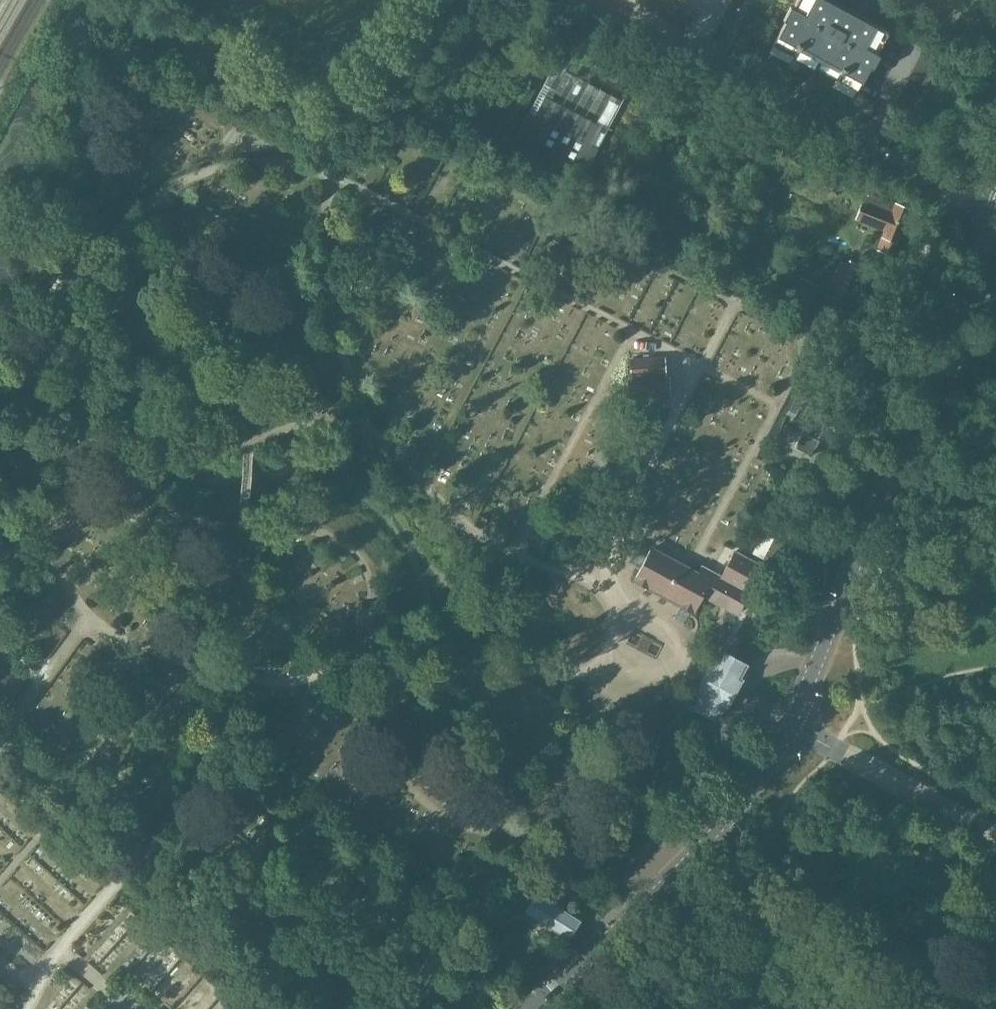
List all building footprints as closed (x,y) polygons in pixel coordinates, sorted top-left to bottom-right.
[(823,70),(819,77),(854,96),(890,31),(832,0),(798,0),(770,51),(806,70),(811,61),(824,68),(823,70)] [(514,141),(583,177),(635,77),(566,42),(514,141)] [(856,219),(884,230),(877,250),(891,255),(909,210),(895,204),(894,205),(866,193),(856,219)] [(851,304),(865,269),(847,262),(846,265),(838,262),(826,294),(851,304)] [(665,358),(631,360),(632,380),(628,380),(629,397),(670,395),(669,378),(666,378),(665,358)] [(841,441),(846,444),(855,424),(819,406),(821,402),(815,399),(813,403),(809,402),(800,421),(817,429),(813,438),(803,432),(795,448),(812,456),(811,455),(818,441),(819,441),(818,440),(822,432),(838,440),(837,442),(840,443),(841,441)] [(764,532),(753,553),(764,558),(773,539),(774,537),(764,532)] [(760,566),(735,552),(721,578),(702,567),(698,575),(651,549),(646,558),(640,568),(636,577),(638,578),(636,581),(645,586),(647,583),(681,601),(679,605),(681,606),(690,610),(692,607),(694,608),(702,594),(721,604),(727,607),(739,614),(750,593),(747,591),(760,566)] [(699,693),(691,706),(716,720),(723,708),(726,709),(734,692),(743,678),(740,677),(747,665),(722,651),(715,664),(712,662),(704,675),(695,691),(699,693)] [(549,926),(570,939),(581,921),(539,895),(527,912),(542,921),(539,926),(546,931),(549,926)]
